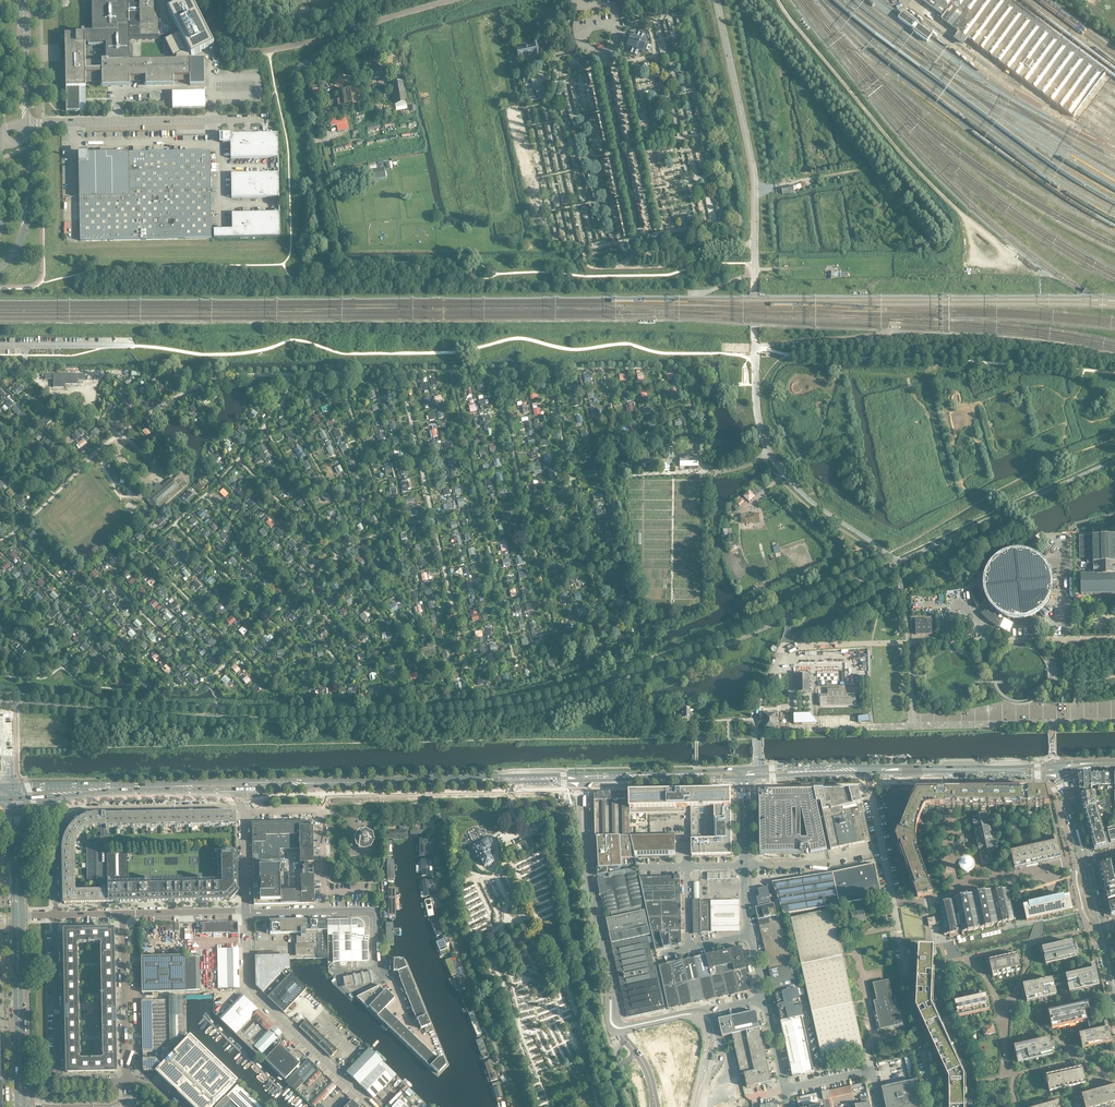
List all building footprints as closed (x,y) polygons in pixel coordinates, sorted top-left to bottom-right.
[(92,1),(93,31),(71,32),(71,34),(60,35),(60,44),(67,44),(67,61),(60,61),(61,83),(66,83),(66,88),(86,87),(85,83),(102,83),(102,87),(130,86),(129,82),(146,82),(146,86),(173,86),(173,81),(190,81),(190,85),(204,85),(204,58),(190,59),(190,56),(190,55),(191,56),(214,45),(192,0),(185,0),(167,9),(177,29),(166,34),(158,34),(158,13),(154,13),(154,0),(118,0),(92,1)] [(1005,0),(924,0),(922,3),(943,18),(941,20),(1074,117),(1077,113),(1082,107),(1086,100),(1092,93),(1098,84),(1103,78),(1106,74),(1005,0)] [(1100,4),(1101,10),(1102,10),(1102,11),(1114,21),(1114,0),(1102,0),(1100,3),(1101,4),(1100,4)] [(320,17),(316,4),(312,5),(314,13),(304,16),(306,21),(320,17)] [(922,28),(922,26),(903,12),(900,16),(898,19),(908,26),(908,28),(927,42),(929,39),(930,38),(932,35),(922,28)] [(649,46),(650,43),(646,41),(646,43),(644,42),(646,37),(644,36),(645,33),(639,31),(639,34),(634,32),(633,35),(631,35),(630,36),(626,35),(625,37),(624,37),(623,39),(622,42),(623,42),(622,45),(627,47),(627,46),(628,47),(626,52),(636,56),(638,51),(642,52),(644,53),(645,52),(647,53),(648,52),(649,52),(651,47),(649,46)] [(541,55),(539,43),(530,45),(530,46),(531,46),(533,56),(532,56),(533,56),(541,55)] [(531,46),(530,46),(524,47),(526,57),(532,56),(533,56),(531,46)] [(526,57),(524,47),(517,49),(519,59),(526,57)] [(393,74),(400,73),(400,65),(392,65),(393,74)] [(534,97),(531,85),(530,81),(532,81),(530,75),(522,77),(524,83),(523,83),(524,87),(525,87),(528,98),(534,97)] [(391,84),(395,104),(406,102),(402,82),(391,84)] [(86,88),(66,88),(66,111),(80,111),(86,111),(86,88)] [(357,104),(356,95),(360,95),(359,89),(338,92),(341,98),(343,97),(343,99),(330,101),(327,105),(330,107),(330,110),(345,108),(344,106),(357,104)] [(205,92),(172,92),(172,109),(205,108),(205,92)] [(348,127),(345,115),(345,114),(329,118),(331,125),(336,124),(338,130),(348,127)] [(278,158),(278,134),(222,135),(223,143),(230,143),(231,159),(278,158)] [(194,189),(193,151),(193,152),(188,152),(188,151),(177,152),(178,189),(194,189)] [(211,189),(210,151),(198,151),(198,152),(194,152),(194,151),(193,151),(194,189),(211,189)] [(145,201),(144,152),(128,153),(129,202),(145,201)] [(162,201),(161,152),(156,152),(144,152),(145,201),(162,201)] [(178,201),(178,189),(177,152),(166,152),(161,152),(162,201),(178,201)] [(96,202),(95,153),(79,154),(80,203),(96,202)] [(113,202),(112,153),(111,153),(107,153),(95,153),(96,202),(113,202)] [(129,202),(128,153),(117,153),(112,153),(113,202),(129,202)] [(384,168),(367,170),(369,183),(386,180),(384,168)] [(279,197),(279,173),(231,174),(231,198),(279,197)] [(782,189),(783,195),(794,193),(793,187),(782,189)] [(211,200),(211,189),(194,189),(178,189),(178,201),(211,200)] [(211,211),(211,200),(178,201),(178,212),(211,211)] [(178,229),(178,212),(178,201),(162,201),(145,201),(129,202),(113,202),(96,202),(80,203),(80,223),(82,226),(80,227),(80,241),(173,239),(173,229),(178,229)] [(212,238),(211,211),(178,212),(178,229),(173,229),(173,239),(212,238)] [(280,237),(279,213),(232,214),(232,229),(214,230),(214,238),(280,237)] [(696,371),(698,378),(705,377),(704,370),(696,371)] [(644,371),(636,372),(637,380),(645,379),(644,371)] [(665,373),(667,381),(674,379),(673,372),(665,373)] [(77,384),(77,380),(85,380),(85,374),(45,374),(45,379),(53,379),(53,387),(65,388),(65,384),(77,384)] [(590,374),(582,375),(583,383),(591,381),(590,374)] [(429,379),(430,386),(438,384),(436,377),(429,379)] [(13,389),(17,394),(23,390),(19,385),(13,389)] [(142,395),(148,391),(144,385),(138,389),(142,395)] [(647,389),(640,391),(641,398),(648,397),(647,389)] [(199,400),(206,397),(202,390),(196,394),(199,400)] [(368,391),(369,398),(377,397),(375,390),(368,391)] [(461,391),(463,398),(470,397),(469,390),(461,391)] [(324,391),(315,394),(318,401),(327,398),(324,391)] [(516,393),(518,400),(525,398),(524,391),(516,393)] [(587,393),(588,400),(596,398),(594,391),(587,393)] [(383,393),(384,400),(392,399),(390,392),(383,393)] [(125,398),(120,393),(116,397),(121,402),(125,398)] [(31,401),(27,396),(22,401),(26,406),(31,401)] [(304,400),(307,407),(314,403),(311,397),(304,400)] [(422,398),(423,406),(431,404),(429,397),(422,398)] [(571,399),(572,406),(579,405),(578,397),(571,399)] [(3,403),(8,408),(13,403),(8,398),(3,403)] [(478,402),(479,410),(486,408),(485,401),(478,402)] [(122,407),(127,413),(132,407),(127,402),(122,407)] [(626,404),(627,411),(634,409),(633,402),(626,404)] [(191,413),(198,410),(195,403),(188,407),(191,413)] [(320,407),(324,414),(330,410),(327,404),(320,407)] [(13,408),(18,414),(22,411),(17,405),(13,408)] [(105,409),(110,414),(115,409),(110,405),(105,409)] [(650,405),(643,407),(644,414),(651,412),(650,405)] [(32,409),(37,415),(42,410),(38,406),(35,409),(34,408),(32,409)] [(533,407),(534,415),(542,413),(540,406),(533,407)] [(253,407),(247,412),(253,417),(258,412),(253,407)] [(706,415),(701,410),(695,416),(701,421),(706,415)] [(437,412),(438,419),(445,418),(444,411),(437,412)] [(18,417),(23,422),(28,417),(23,412),(18,417)] [(121,418),(116,413),(111,418),(116,423),(121,418)] [(51,420),(47,416),(43,420),(47,425),(51,420)] [(283,427),(288,424),(284,417),(279,420),(283,427)] [(374,419),(375,426),(382,424),(381,417),(374,419)] [(674,419),(676,427),(683,425),(682,418),(674,419)] [(636,420),(629,421),(630,428),(638,427),(636,420)] [(646,422),(648,429),(655,428),(654,420),(646,422)] [(241,422),(236,427),(243,434),(248,428),(241,422)] [(469,423),(471,431),(478,429),(477,422),(469,423)] [(524,426),(525,433),(533,432),(531,424),(524,426)] [(145,436),(151,432),(147,426),(141,430),(145,436)] [(430,428),(431,435),(439,434),(437,427),(430,428)] [(592,428),(593,435),(600,434),(599,427),(592,428)] [(90,433),(94,438),(100,432),(97,428),(90,433)] [(334,431),(338,438),(343,436),(340,428),(334,431)] [(284,432),(287,439),(294,435),(291,429),(284,432)] [(318,433),(321,439),(328,436),(324,429),(318,433)] [(579,430),(581,437),(588,436),(587,429),(579,430)] [(34,436),(39,441),(44,436),(39,430),(34,436)] [(72,435),(75,441),(82,436),(78,431),(72,435)] [(484,432),(486,440),(493,438),(492,431),(484,432)] [(377,435),(379,442),(385,440),(383,433),(377,435)] [(392,438),(394,445),(401,443),(400,436),(392,438)] [(540,439),(542,446),(549,445),(547,438),(540,439)] [(87,444),(83,439),(78,444),(81,448),(87,444)] [(156,447),(161,443),(157,439),(153,443),(156,447)] [(226,440),(221,445),(227,451),(232,445),(226,440)] [(443,443),(445,450),(452,449),(451,441),(443,443)] [(338,446),(342,452),(349,449),(345,442),(338,446)] [(49,449),(55,455),(60,449),(55,444),(49,449)] [(260,447),(263,453),(268,450),(265,444),(260,447)] [(330,454),(335,452),(332,445),(327,448),(330,454)] [(379,453),(381,460),(388,458),(387,451),(379,453)] [(530,452),(531,459),(539,458),(537,451),(530,452)] [(646,451),(642,451),(642,464),(645,464),(652,464),(652,460),(649,460),(649,451),(646,451)] [(476,453),(477,460),(484,459),(483,452),(476,453)] [(551,455),(543,456),(545,464),(552,463),(551,455)] [(254,468),(260,463),(255,457),(249,462),(254,468)] [(447,458),(449,465),(456,464),(455,457),(447,458)] [(164,468),(170,464),(165,458),(159,462),(164,468)] [(698,469),(697,458),(679,458),(680,466),(689,466),(689,469),(698,469)] [(302,463),(305,469),(312,466),(308,459),(302,463)] [(353,460),(348,462),(350,469),(356,467),(353,460)] [(491,461),(492,468),(500,467),(498,460),(491,461)] [(585,465),(586,472),(594,471),(592,463),(585,465)] [(333,467),(336,474),(343,470),(339,464),(333,467)] [(264,470),(268,477),(274,473),(270,466),(264,470)] [(399,468),(401,475),(408,474),(407,466),(399,468)] [(450,469),(451,476),(459,475),(457,467),(450,469)] [(548,471),(549,478),(556,477),(555,469),(548,471)] [(352,478),(356,484),(362,481),(359,474),(352,478)] [(226,482),(231,487),(237,482),(232,477),(226,482)] [(590,480),(591,487),(599,485),(597,478),(590,480)] [(201,479),(196,485),(201,490),(206,484),(201,479)] [(403,482),(404,492),(411,491),(410,481),(403,482)] [(483,484),(484,491),(492,490),(490,483),(483,484)] [(456,493),(463,492),(461,485),(454,486),(456,493)] [(284,492),(289,497),(295,492),(290,486),(284,492)] [(389,487),(390,495),(398,493),(396,486),(389,487)] [(535,487),(536,494),(544,493),(542,486),(535,487)] [(12,498),(16,493),(11,488),(6,492),(12,498)] [(241,488),(237,492),(242,498),(247,494),(241,488)] [(442,489),(443,497),(451,495),(449,488),(442,489)] [(219,493),(224,499),(229,494),(224,489),(219,493)] [(190,490),(185,495),(188,498),(194,493),(190,490)] [(320,495),(324,502),(331,498),(327,491),(320,495)] [(749,502),(755,497),(749,491),(744,497),(749,502)] [(498,494),(500,501),(507,500),(506,493),(498,494)] [(410,502),(414,501),(413,496),(406,498),(407,505),(411,504),(410,502)] [(296,502),(301,508),(306,503),(301,497),(296,502)] [(456,499),(458,506),(465,505),(463,497),(456,499)] [(14,503),(19,509),(25,503),(19,498),(14,503)] [(251,507),(256,503),(251,498),(247,502),(251,507)] [(229,505),(234,510),(240,505),(235,500),(229,505)] [(554,501),(556,509),(563,507),(562,500),(554,501)] [(351,507),(355,513),(361,510),(358,503),(351,507)] [(169,512),(174,518),(179,512),(174,507),(169,512)] [(256,512),(261,518),(266,513),(261,507),(256,512)] [(327,510),(330,516),(337,513),(334,507),(327,510)] [(408,510),(409,517),(416,515),(415,508),(408,510)] [(594,510),(596,517),(603,515),(602,508),(594,510)] [(202,518),(207,513),(202,509),(198,514),(202,518)] [(243,516),(249,520),(252,516),(247,512),(243,516)] [(493,514),(494,521),(501,519),(500,512),(493,514)] [(369,516),(372,523),(379,520),(376,514),(369,516)] [(759,522),(759,514),(741,514),(741,523),(759,522)] [(188,520),(193,526),(198,521),(193,515),(188,520)] [(333,519),(337,525),(344,521),(340,515),(333,519)] [(157,527),(165,521),(161,516),(153,522),(157,527)] [(460,519),(462,526),(469,525),(468,517),(460,519)] [(271,527),(276,523),(271,518),(266,522),(271,527)] [(450,522),(452,529),(459,527),(457,520),(450,522)] [(542,522),(544,529),(551,528),(549,520),(542,522)] [(209,526),(214,531),(220,526),(215,521),(209,526)] [(258,531),(263,537),(268,532),(263,526),(258,531)] [(273,532),(278,537),(284,532),(279,527),(273,532)] [(208,537),(212,532),(207,528),(202,533),(208,537)] [(134,536),(139,541),(144,536),(139,530),(134,536)] [(225,540),(229,535),(224,530),(220,535),(225,540)] [(507,532),(508,539),(515,538),(514,530),(507,532)] [(24,537),(29,542),(35,537),(29,532),(24,537)] [(399,533),(401,540),(408,539),(406,532),(399,533)] [(559,535),(560,543),(568,541),(566,534),(559,535)] [(452,537),(454,544),(461,542),(460,535),(452,537)] [(601,536),(602,544),(610,542),(608,535),(601,536)] [(1114,562),(1114,536),(1093,536),(1079,536),(1080,559),(1087,559),(1087,563),(1114,562)] [(341,541),(344,547),(351,543),(347,537),(341,541)] [(173,547),(177,543),(173,538),(168,542),(173,547)] [(292,548),(297,544),(293,538),(288,542),(292,548)] [(270,544),(275,548),(279,543),(275,539),(270,544)] [(43,540),(39,544),(44,549),(48,545),(43,540)] [(214,547),(219,552),(225,547),(220,542),(214,547)] [(414,544),(416,551),(423,549),(422,542),(414,544)] [(499,544),(500,551),(507,549),(506,542),(499,544)] [(776,553),(782,550),(780,544),(774,547),(776,553)] [(155,551),(161,556),(166,550),(160,545),(155,551)] [(235,551),(240,557),(246,552),(241,546),(235,551)] [(468,548),(469,555),(476,554),(475,547),(468,548)] [(550,548),(551,556),(559,554),(557,547),(550,548)] [(304,558),(309,553),(304,548),(299,552),(304,558)] [(8,555),(13,560),(18,554),(13,549),(8,555)] [(179,554),(185,559),(190,554),(184,549),(179,554)] [(1045,564),(1042,561),(1043,560),(1042,559),(1041,560),(1038,557),(1037,556),(1034,555),(1032,554),(1029,553),(1027,552),(1023,551),(1021,551),(1018,551),(1016,551),(1012,551),(1010,552),(1007,553),(1005,553),(1002,555),(1000,556),(997,558),(996,559),(993,561),(992,563),(990,565),(989,567),(987,570),(986,572),(985,575),(984,577),(983,581),(983,582),(983,586),(983,588),(983,592),(984,593),(981,594),(980,591),(980,590),(971,590),(972,592),(972,594),(972,596),(973,598),(973,599),(973,600),(974,602),(975,603),(975,604),(976,606),(977,608),(985,604),(984,603),(983,601),(983,600),(982,598),(981,597),(984,596),(986,600),(987,602),(988,603),(990,607),(991,608),(993,610),(995,612),(993,614),(992,613),(990,612),(989,611),(988,609),(981,614),(983,616),(985,618),(986,620),(988,621),(990,623),(992,624),(993,625),(995,626),(998,627),(1002,620),(999,619),(998,618),(997,617),(995,616),(997,614),(999,615),(1002,617),(1004,618),(1007,619),(1009,620),(1013,620),(1015,620),(1018,621),(1020,621),(1024,620),(1026,620),(1029,619),(1031,618),(1034,617),(1036,616),(1039,614),(1039,613),(1040,613),(1040,614),(1042,616),(1042,617),(1043,617),(1044,617),(1045,617),(1045,618),(1046,617),(1047,616),(1048,616),(1048,615),(1048,614),(1048,613),(1049,613),(1050,613),(1051,613),(1051,612),(1052,611),(1052,610),(1052,609),(1052,608),(1052,607),(1051,607),(1048,605),(1049,605),(1048,605),(1047,605),(1049,601),(1050,600),(1051,596),(1052,595),(1052,591),(1053,589),(1053,586),(1053,584),(1052,580),(1052,578),(1051,575),(1050,573),(1049,570),(1048,568),(1047,566),(1046,565),(1047,564),(1046,563),(1045,564)] [(283,557),(288,563),(293,558),(288,552),(283,557)] [(605,554),(606,561),(613,560),(612,552),(605,554)] [(355,558),(359,564),(365,561),(362,554),(355,558)] [(113,555),(105,561),(109,567),(115,563),(112,559),(114,557),(113,555)] [(175,566),(179,561),(174,556),(170,561),(175,566)] [(232,564),(237,559),(234,556),(228,561),(232,564)] [(515,557),(516,564),(524,563),(522,556),(515,557)] [(49,562),(54,567),(59,562),(54,557),(49,562)] [(375,560),(379,567),(385,563),(382,557),(375,560)] [(307,563),(312,568),(317,563),(312,558),(307,563)] [(503,567),(512,564),(510,558),(501,560),(503,567)] [(5,571),(10,565),(5,560),(0,566),(5,571)] [(250,564),(256,571),(258,568),(252,562),(250,564)] [(566,564),(568,571),(575,570),(574,562),(566,564)] [(1087,563),(1087,564),(1087,566),(1087,567),(1093,567),(1093,571),(1089,571),(1090,575),(1093,575),(1114,574),(1114,562),(1087,563)] [(21,568),(26,573),(32,568),(26,563),(21,568)] [(200,565),(195,569),(200,574),(204,570),(200,565)] [(460,566),(461,574),(468,572),(467,565),(460,566)] [(301,576),(307,571),(301,566),(296,571),(301,576)] [(363,570),(367,576),(371,572),(367,566),(363,570)] [(240,573),(246,578),(251,573),(246,567),(240,573)] [(17,578),(21,574),(16,569),(12,573),(17,578)] [(62,575),(67,580),(72,574),(67,569),(62,575)] [(89,574),(94,579),(99,574),(94,569),(89,574)] [(186,569),(183,572),(188,578),(191,575),(186,569)] [(260,578),(266,583),(271,577),(266,572),(260,578)] [(406,573),(408,581),(415,579),(414,572),(406,573)] [(420,573),(422,580),(429,579),(427,572),(420,573)] [(127,579),(132,584),(137,579),(132,574),(127,579)] [(1093,575),(1090,575),(1080,575),(1080,580),(1079,580),(1079,589),(1081,589),(1081,595),(1114,594),(1114,574),(1093,575)] [(86,582),(80,575),(76,579),(81,586),(86,582)] [(207,580),(212,585),(217,580),(212,575),(207,580)] [(506,576),(507,584),(514,582),(513,575),(506,576)] [(146,581),(151,586),(156,581),(151,576),(146,581)] [(17,582),(22,587),(27,582),(22,577),(17,582)] [(43,587),(47,582),(42,578),(38,582),(43,587)] [(192,584),(198,589),(203,584),(198,578),(192,584)] [(476,581),(477,588),(485,587),(483,580),(476,581)] [(259,590),(265,586),(261,581),(255,585),(259,590)] [(331,588),(336,593),(342,588),(337,582),(331,588)] [(315,588),(320,593),(325,588),(320,583),(315,588)] [(556,584),(557,591),(564,590),(563,583),(556,584)] [(613,584),(614,592),(621,590),(620,583),(613,584)] [(30,585),(25,590),(29,594),(35,589),(30,585)] [(139,590),(143,595),(147,591),(143,586),(139,590)] [(424,588),(426,595),(433,593),(431,586),(424,588)] [(523,589),(525,596),(532,595),(530,587),(523,589)] [(219,594),(224,599),(229,594),(224,588),(219,594)] [(378,599),(383,593),(378,588),(373,594),(378,599)] [(516,588),(510,590),(512,597),(518,595),(516,588)] [(87,594),(93,599),(98,594),(92,589),(87,594)] [(158,593),(164,599),(168,594),(163,589),(158,593)] [(48,595),(54,601),(59,595),(54,590),(48,595)] [(106,596),(111,601),(116,595),(111,590),(106,596)] [(574,593),(575,600),(583,598),(581,591),(574,593)] [(32,598),(38,603),(43,597),(37,592),(32,598)] [(209,601),(214,595),(210,592),(205,597),(209,601)] [(410,594),(412,601),(419,600),(418,593),(410,594)] [(266,601),(271,606),(276,600),(271,595),(266,601)] [(332,596),(328,599),(333,604),(336,601),(332,596)] [(148,604),(154,609),(159,603),(154,598),(148,604)] [(170,605),(175,610),(180,605),(175,600),(170,605)] [(108,611),(112,607),(107,601),(103,605),(108,611)] [(389,605),(393,612),(400,608),(396,601),(389,605)] [(62,606),(67,612),(71,608),(66,602),(62,606)] [(215,607),(222,614),(226,609),(220,602),(215,607)] [(290,607),(295,612),(301,607),(295,602),(290,607)] [(426,604),(427,611),(435,610),(433,602),(426,604)] [(512,605),(513,612),(521,611),(519,603),(512,605)] [(120,607),(125,612),(129,609),(124,604),(120,607)] [(338,611),(343,617),(349,612),(344,606),(338,611)] [(585,607),(579,609),(580,616),(587,614),(585,607)] [(564,611),(565,618),(573,616),(571,609),(564,611)] [(170,622),(175,616),(170,610),(164,616),(170,622)] [(359,615),(364,621),(369,615),(364,610),(359,615)] [(185,611),(183,614),(185,615),(182,619),(188,624),(191,621),(189,619),(191,616),(185,611)] [(481,612),(482,619),(490,618),(488,611),(481,612)] [(471,614),(472,621),(480,620),(478,612),(471,614)] [(74,620),(79,625),(84,619),(79,614),(74,620)] [(112,620),(118,625),(123,619),(118,614),(112,620)] [(225,620),(231,625),(236,619),(231,614),(225,620)] [(431,615),(432,622),(440,621),(438,614),(431,615)] [(55,622),(61,627),(66,621),(61,616),(55,622)] [(246,621),(251,627),(256,621),(251,616),(246,621)] [(618,617),(619,624),(627,623),(625,616),(618,617)] [(132,623),(137,628),(142,623),(137,618),(132,623)] [(932,634),(931,619),(916,620),(916,635),(932,634)] [(530,621),(531,629),(538,627),(537,620),(530,621)] [(173,627),(178,632),(183,626),(178,621),(173,627)] [(955,636),(955,621),(947,621),(948,636),(955,636)] [(580,623),(582,631),(589,629),(588,622),(580,623)] [(72,633),(76,630),(69,623),(65,627),(72,633)] [(192,629),(198,634),(203,629),(198,624),(192,629)] [(298,630),(303,635),(308,630),(303,624),(298,630)] [(239,630),(244,635),(248,631),(243,626),(239,630)] [(317,632),(322,637),(327,632),(322,627),(317,632)] [(133,629),(128,632),(131,638),(137,634),(133,629)] [(474,630),(476,638),(483,636),(481,629),(474,630)] [(5,636),(10,641),(16,636),(10,631),(5,636)] [(77,642),(83,636),(78,631),(72,637),(77,642)] [(86,637),(92,642),(97,636),(92,631),(86,637)] [(147,637),(154,642),(157,637),(151,632),(147,637)] [(189,642),(194,638),(190,633),(185,637),(189,642)] [(263,637),(269,642),(274,637),(271,633),(268,636),(266,634),(263,637)] [(312,633),(308,636),(313,642),(317,638),(312,633)] [(357,638),(362,642),(367,636),(364,633),(362,636),(360,634),(357,638)] [(433,635),(435,642),(442,641),(441,633),(433,635)] [(211,635),(206,639),(212,647),(217,643),(211,635)] [(420,637),(421,645),(428,643),(427,636),(420,637)] [(520,638),(521,645),(529,644),(527,636),(520,638)] [(618,638),(619,645),(626,643),(625,636),(618,638)] [(139,646),(144,651),(149,645),(144,640),(139,646)] [(79,647),(85,652),(90,646),(85,641),(79,647)] [(27,650),(19,642),(15,646),(24,653),(27,650)] [(106,642),(102,647),(107,652),(112,648),(106,642)] [(357,646),(354,642),(347,648),(351,652),(357,646)] [(489,644),(490,651),(498,649),(496,642),(489,644)] [(249,651),(254,656),(259,651),(254,645),(249,651)] [(594,646),(596,653),(603,652),(602,645),(594,646)] [(197,651),(202,656),(207,651),(202,646),(197,651)] [(216,652),(221,657),(226,652),(221,647),(216,652)] [(286,654),(284,647),(277,649),(279,656),(286,654)] [(95,648),(89,654),(94,658),(99,653),(95,648)] [(162,653),(168,659),(173,653),(168,648),(162,653)] [(379,654),(378,649),(371,651),(373,658),(375,657),(374,656),(379,654)] [(159,665),(164,661),(157,652),(152,656),(159,665)] [(365,658),(363,652),(356,654),(358,660),(365,658)] [(207,656),(211,660),(209,661),(214,666),(219,662),(209,653),(207,656)] [(440,656),(442,663),(449,662),(448,654),(440,656)] [(572,656),(573,663),(581,661),(579,654),(572,656)] [(112,662),(118,667),(123,662),(118,657),(112,662)] [(94,664),(99,669),(104,664),(99,659),(94,664)] [(546,661),(548,668),(555,667),(554,659),(546,661)] [(8,666),(13,671),(18,665),(13,660),(8,666)] [(32,672),(38,668),(33,662),(27,666),(32,672)] [(182,672),(187,667),(181,662),(177,667),(182,672)] [(160,669),(165,674),(170,668),(165,663),(160,669)] [(231,667),(236,672),(240,668),(235,663),(231,667)] [(521,670),(522,677),(530,676),(528,668),(521,670)] [(369,673),(370,680),(377,679),(376,671),(369,673)] [(409,672),(410,680),(418,678),(416,671),(409,672)] [(187,678),(192,683),(197,678),(192,673),(187,678)] [(220,679),(225,684),(231,679),(225,674),(220,679)] [(811,692),(810,674),(796,675),(797,693),(811,692)] [(247,684),(252,679),(248,675),(243,679),(247,684)] [(476,679),(478,686),(485,684),(484,677),(476,679)] [(139,684),(145,689),(150,683),(145,678),(139,684)] [(454,682),(455,689),(463,688),(461,681),(454,682)] [(256,694),(261,688),(255,683),(250,688),(256,694)] [(356,692),(356,685),(348,685),(348,690),(347,690),(347,696),(352,696),(352,692),(356,692)] [(387,686),(388,693),(396,692),(395,685),(387,686)] [(326,694),(326,686),(318,687),(319,695),(326,694)] [(302,696),(309,695),(308,687),(301,688),(302,696)] [(410,689),(411,696),(418,695),(417,688),(410,689)] [(855,706),(855,694),(845,694),(845,689),(844,689),(841,690),(841,689),(840,689),(840,690),(837,690),(837,689),(836,689),(836,690),(833,690),(833,689),(832,689),(832,690),(828,690),(828,689),(828,695),(821,695),(821,706),(855,706)] [(680,713),(680,710),(679,708),(677,706),(671,707),(671,710),(671,718),(676,718),(676,713),(680,713)] [(689,719),(689,709),(681,709),(682,719),(689,719)] [(776,729),(776,720),(776,714),(764,714),(764,729),(776,729)] [(818,723),(810,714),(794,714),(794,724),(818,723)] [(1084,789),(1084,786),(1083,775),(1077,775),(1079,785),(1081,795),(1086,794),(1086,789),(1084,789)] [(732,855),(732,839),(731,790),(680,791),(629,792),(630,814),(685,813),(685,807),(691,807),(692,856),(732,855)] [(827,849),(817,803),(815,792),(815,790),(759,791),(759,798),(759,799),(760,854),(803,854),(803,851),(806,851),(806,852),(806,853),(807,853),(808,853),(808,852),(809,852),(809,851),(808,847),(809,847),(811,853),(816,852),(822,850),(827,849)] [(870,841),(859,790),(818,791),(818,793),(815,792),(817,803),(821,803),(831,850),(870,841)] [(916,837),(926,812),(927,810),(936,810),(936,813),(945,813),(945,806),(945,790),(929,790),(914,792),(898,830),(898,837),(916,837)] [(1049,806),(1046,791),(1040,791),(1040,792),(1034,792),(1034,791),(1022,791),(1019,791),(1006,791),(1003,791),(990,791),(987,791),(974,791),(972,791),(950,790),(945,790),(945,806),(951,806),(1049,806)] [(630,836),(630,814),(629,792),(594,793),(596,837),(630,836)] [(1114,812),(1114,803),(1105,805),(1103,806),(1103,805),(1096,806),(1096,804),(1098,803),(1098,801),(1083,804),(1084,809),(1087,818),(1102,814),(1102,815),(1114,812)] [(221,826),(220,812),(215,812),(215,811),(212,812),(212,811),(212,813),(206,813),(206,826),(221,826)] [(236,825),(236,812),(229,812),(229,811),(226,811),(226,812),(220,812),(221,826),(236,825)] [(177,827),(177,813),(171,813),(171,812),(169,812),(168,812),(168,813),(163,813),(163,827),(177,827)] [(191,826),(191,813),(185,813),(185,812),(182,812),(182,813),(177,813),(177,827),(191,826)] [(206,826),(206,813),(200,813),(200,812),(197,812),(198,812),(197,812),(197,813),(191,813),(191,826),(206,826)] [(120,828),(119,814),(114,814),(114,813),(111,813),(111,814),(106,815),(105,815),(106,828),(120,828)] [(134,827),(134,814),(128,814),(128,813),(125,813),(125,814),(119,814),(120,828),(134,827)] [(149,827),(149,814),(143,814),(143,813),(140,813),(140,814),(134,814),(134,827),(149,827)] [(163,827),(163,813),(158,814),(158,813),(155,813),(155,814),(149,814),(149,827),(163,827)] [(992,842),(986,815),(986,814),(972,817),(983,865),(992,863),(990,853),(994,852),(994,851),(999,850),(997,841),(992,842)] [(93,826),(91,815),(89,816),(88,816),(86,817),(84,818),(82,819),(81,819),(79,820),(77,822),(84,830),(85,830),(86,829),(87,828),(88,828),(93,826)] [(107,892),(106,853),(106,828),(105,815),(101,815),(101,826),(101,833),(93,843),(85,843),(86,880),(93,880),(102,888),(102,891),(102,892),(107,892)] [(101,826),(101,815),(98,815),(96,815),(94,815),(93,815),(91,815),(93,826),(95,826),(97,825),(98,825),(100,825),(100,826),(101,826)] [(1101,825),(1099,819),(1088,822),(1089,828),(1101,825)] [(84,830),(77,822),(76,823),(74,824),(73,825),(72,827),(70,828),(69,830),(68,832),(67,833),(77,838),(77,837),(78,836),(79,835),(80,834),(80,833),(81,832),(83,831),(84,830)] [(312,822),(280,822),(252,823),(254,905),(314,904),(313,876),(308,876),(308,864),(313,864),(312,822)] [(1103,830),(1101,825),(1089,828),(1091,833),(1103,830)] [(372,845),(368,832),(368,829),(364,830),(365,833),(356,836),(359,848),(372,845)] [(385,831),(386,839),(408,838),(408,830),(385,831)] [(1104,835),(1103,830),(1091,833),(1092,838),(1104,835)] [(76,840),(77,838),(67,833),(67,834),(66,836),(66,837),(65,839),(64,841),(64,843),(63,845),(63,847),(63,848),(74,849),(74,847),(74,846),(74,845),(75,843),(75,842),(75,841),(76,840)] [(544,835),(534,836),(535,844),(545,843),(544,835)] [(675,852),(675,840),(675,835),(630,836),(635,857),(635,858),(636,858),(636,857),(641,857),(641,858),(641,857),(670,857),(670,852),(675,852)] [(1106,840),(1104,835),(1092,838),(1094,844),(1106,840)] [(621,859),(635,858),(635,857),(630,836),(596,837),(595,837),(595,840),(599,840),(600,856),(596,856),(596,859),(598,860),(598,862),(597,862),(597,876),(598,876),(608,874),(607,866),(621,866),(621,860),(621,859)] [(933,894),(917,849),(916,837),(898,837),(898,843),(901,850),(899,851),(901,857),(903,857),(909,874),(908,875),(910,882),(912,881),(918,897),(933,894)] [(1061,856),(1059,849),(1056,837),(1053,837),(1054,842),(1051,843),(1011,853),(1012,857),(1009,858),(1010,864),(1013,863),(1014,867),(1015,868),(1061,858),(1060,856),(1061,856)] [(1111,845),(1109,839),(1106,840),(1094,844),(1095,849),(1111,845)] [(490,855),(491,854),(485,843),(474,849),(479,860),(481,860),(483,863),(485,866),(493,862),(491,859),(492,859),(490,855)] [(74,862),(73,851),(73,850),(74,849),(63,848),(63,850),(63,851),(63,862),(74,862)] [(238,888),(237,864),(239,862),(237,860),(237,853),(237,851),(106,853),(107,892),(107,902),(116,902),(118,904),(120,902),(144,901),(144,902),(146,904),(147,902),(147,901),(171,901),(173,903),(175,901),(198,900),(198,901),(200,903),(202,901),(202,900),(226,900),(228,902),(230,900),(237,892),(238,892),(240,890),(238,888)] [(466,863),(465,860),(465,859),(462,860),(462,858),(459,859),(460,861),(457,862),(458,866),(466,863)] [(1099,865),(1100,870),(1112,867),(1114,866),(1114,861),(1099,865)] [(74,875),(74,862),(63,862),(63,875),(74,875)] [(971,871),(972,870),(971,869),(971,868),(971,867),(971,866),(970,865),(969,864),(968,863),(967,863),(966,862),(965,862),(964,862),(963,862),(962,862),(962,863),(961,863),(960,863),(960,864),(959,864),(959,865),(958,865),(958,866),(957,866),(957,867),(957,868),(956,869),(956,870),(957,871),(957,872),(957,873),(958,874),(958,875),(959,875),(959,876),(960,876),(961,876),(961,877),(962,877),(963,877),(964,877),(965,877),(966,877),(967,877),(968,876),(969,876),(969,875),(970,875),(970,874),(971,873),(971,872),(971,871)] [(882,897),(875,864),(832,873),(776,882),(772,883),(784,914),(839,905),(839,906),(842,905),(879,897),(882,897)] [(645,905),(638,871),(637,867),(627,869),(628,873),(626,876),(609,879),(609,877),(598,880),(600,892),(605,914),(612,912),(645,905)] [(1114,872),(1112,867),(1100,870),(1101,875),(1114,872)] [(1114,877),(1114,872),(1101,875),(1104,886),(1114,883),(1114,878),(1114,877)] [(74,888),(74,875),(63,875),(64,888),(74,888)] [(680,901),(680,880),(679,875),(678,875),(674,876),(674,877),(649,878),(646,878),(646,884),(641,884),(645,902),(680,901)] [(422,880),(425,897),(431,896),(429,886),(428,886),(427,879),(422,880)] [(701,932),(712,932),(712,930),(712,901),(700,902),(700,900),(700,882),(697,882),(694,882),(694,901),(693,901),(694,934),(697,934),(701,934),(701,932)] [(1104,886),(1105,891),(1114,888),(1114,883),(1104,886)] [(774,897),(773,894),(770,895),(768,887),(758,889),(759,894),(757,895),(757,897),(756,897),(758,905),(771,902),(770,898),(774,897)] [(72,896),(73,896),(77,896),(77,892),(74,891),(74,888),(64,888),(64,903),(72,903),(72,896)] [(982,908),(994,905),(998,923),(1003,922),(1003,923),(1005,922),(1010,921),(1015,919),(1008,888),(1003,890),(1003,889),(996,891),(991,892),(990,891),(985,892),(978,893),(967,896),(964,896),(966,906),(981,903),(982,908)] [(80,903),(80,892),(77,892),(77,896),(73,896),(72,896),(72,903),(80,903)] [(94,903),(93,892),(80,892),(80,903),(94,903)] [(107,892),(102,892),(93,892),(94,903),(107,903),(107,902),(107,892)] [(998,923),(994,905),(982,908),(981,903),(966,906),(964,896),(960,897),(961,897),(955,899),(955,900),(962,931),(962,933),(962,934),(964,934),(963,933),(968,932),(970,931),(970,932),(973,931),(975,930),(976,930),(976,931),(979,930),(979,929),(981,929),(981,930),(985,929),(984,928),(985,928),(987,928),(991,928),(991,927),(992,926),(997,925),(997,926),(999,926),(998,925),(998,923)] [(1073,912),(1070,896),(1044,902),(1023,906),(1027,922),(1040,919),(1073,912)] [(712,901),(712,930),(740,930),(740,898),(712,899),(712,901)] [(425,900),(428,917),(434,916),(431,899),(425,900)] [(962,931),(955,900),(950,901),(943,902),(943,903),(937,904),(940,918),(941,922),(944,935),(949,934),(950,937),(958,935),(958,932),(962,931)] [(681,909),(681,905),(680,905),(680,901),(645,902),(648,917),(680,917),(680,909),(681,909)] [(776,916),(774,904),(756,908),(756,910),(758,920),(776,916)] [(853,1006),(845,970),(848,969),(845,958),(843,958),(841,953),(844,953),(842,942),(839,942),(832,909),(791,918),(822,1059),(863,1050),(856,1017),(858,1016),(856,1005),(855,1005),(853,1006)] [(648,927),(645,911),(606,919),(610,935),(648,927)] [(859,921),(857,911),(855,912),(855,913),(851,914),(853,923),(859,921)] [(866,920),(864,911),(860,912),(859,911),(857,911),(859,921),(866,920)] [(788,952),(784,934),(778,916),(776,916),(758,920),(769,970),(792,965),(790,957),(788,952)] [(682,925),(682,921),(681,921),(680,917),(648,917),(650,926),(651,929),(681,929),(681,925),(682,925)] [(936,923),(935,919),(935,917),(929,918),(927,919),(929,926),(936,925),(936,923)] [(430,921),(436,937),(442,934),(436,918),(430,921)] [(369,957),(368,919),(348,920),(349,943),(349,958),(369,957)] [(328,958),(327,920),(270,921),(270,934),(296,934),(296,944),(295,944),(296,956),(317,956),(317,958),(328,958)] [(338,971),(334,929),(335,929),(338,925),(338,920),(328,920),(328,928),(331,952),(329,952),(329,972),(338,971)] [(386,921),(386,943),(394,943),(393,920),(386,921)] [(238,932),(238,921),(201,922),(202,933),(232,933),(238,932)] [(610,935),(612,943),(620,942),(635,938),(647,936),(652,935),(651,929),(650,926),(648,927),(610,935)] [(681,940),(681,929),(651,929),(652,935),(655,950),(679,945),(682,944),(681,940)] [(77,940),(76,930),(64,930),(65,944),(75,944),(76,945),(78,942),(79,942),(77,940)] [(89,943),(89,930),(76,930),(77,940),(79,942),(89,942),(89,943)] [(102,940),(101,930),(89,930),(89,943),(93,943),(93,942),(100,942),(102,940)] [(114,944),(113,930),(101,930),(102,940),(100,942),(103,944),(103,945),(103,944),(114,944)] [(661,999),(647,936),(635,938),(639,958),(630,960),(632,972),(618,975),(621,985),(629,984),(631,990),(635,989),(636,995),(639,995),(640,1001),(646,1000),(647,1002),(661,999)] [(639,958),(635,938),(620,942),(624,961),(630,960),(639,958)] [(434,943),(440,958),(450,954),(444,939),(434,943)] [(624,961),(620,942),(612,943),(618,975),(632,972),(630,960),(624,961)] [(1075,958),(1074,953),(1077,952),(1076,946),(1073,947),(1072,942),(1042,949),(1046,963),(1046,965),(1075,958)] [(77,957),(77,946),(76,945),(75,944),(65,944),(65,957),(77,957)] [(114,956),(114,949),(114,944),(103,944),(103,945),(103,944),(102,945),(102,956),(114,956)] [(933,973),(934,948),(919,947),(918,961),(919,961),(919,966),(918,966),(918,972),(933,973)] [(239,959),(239,951),(239,948),(217,948),(217,960),(239,959)] [(746,961),(745,957),(744,957),(742,948),(730,950),(735,972),(747,969),(745,961),(746,961)] [(735,972),(730,950),(718,953),(723,974),(735,972)] [(723,974),(718,953),(718,952),(714,953),(714,954),(706,955),(711,977),(723,974)] [(1020,970),(1019,963),(1017,954),(989,960),(993,976),(1020,970)] [(263,992),(285,969),(289,969),(289,958),(289,956),(289,955),(255,956),(256,985),(263,992)] [(711,977),(706,955),(702,956),(702,955),(698,956),(699,957),(694,958),(699,980),(711,977)] [(114,969),(114,956),(102,956),(102,965),(102,969),(114,969)] [(185,992),(185,956),(141,956),(142,992),(185,992)] [(77,969),(77,957),(65,957),(65,970),(77,969)] [(199,990),(198,957),(185,957),(186,991),(199,990)] [(451,958),(445,961),(452,976),(457,974),(451,958)] [(699,980),(694,958),(691,959),(690,958),(687,959),(687,960),(683,961),(682,961),(687,982),(699,980)] [(239,988),(239,966),(239,959),(217,960),(218,989),(239,988)] [(430,1025),(406,966),(405,967),(403,960),(394,960),(393,972),(398,972),(400,977),(399,977),(405,991),(405,994),(406,994),(406,995),(407,997),(411,1007),(412,1008),(412,1011),(413,1011),(413,1012),(414,1014),(417,1020),(421,1029),(430,1025)] [(687,982),(682,961),(683,961),(683,960),(679,960),(679,961),(675,962),(675,961),(670,962),(671,963),(675,985),(687,982)] [(675,985),(671,963),(670,962),(667,963),(667,964),(659,966),(664,987),(675,985)] [(1099,985),(1097,976),(1094,964),(1091,965),(1092,970),(1089,970),(1089,971),(1066,976),(1070,992),(1099,985)] [(797,989),(792,965),(769,970),(775,994),(797,989)] [(77,982),(77,969),(65,970),(65,982),(77,982)] [(114,981),(114,969),(102,969),(102,982),(114,981)] [(284,1013),(293,1003),(300,995),(301,997),(304,994),(302,993),(306,989),(290,973),(290,974),(289,973),(289,969),(285,969),(263,992),(262,992),(284,1013)] [(751,990),(749,981),(750,980),(749,977),(748,977),(747,969),(735,972),(739,993),(751,990)] [(372,971),(343,977),(345,987),(378,980),(372,971)] [(739,993),(735,972),(723,974),(727,995),(731,995),(732,996),(735,995),(735,994),(739,993)] [(932,991),(933,973),(918,972),(917,990),(932,991)] [(727,995),(723,974),(711,977),(716,998),(720,997),(720,998),(724,997),(723,996),(727,995)] [(458,975),(453,978),(459,993),(465,990),(458,975)] [(716,998),(711,977),(699,980),(704,1001),(709,1000),(709,1001),(712,1000),(712,999),(716,998)] [(1056,995),(1053,979),(1023,986),(1024,990),(1021,991),(1023,997),(1026,996),(1027,1002),(1056,995)] [(355,997),(336,980),(333,983),(352,1000),(355,997)] [(704,1001),(699,980),(687,982),(692,1003),(696,1002),(696,1003),(700,1003),(700,1002),(704,1001)] [(902,1025),(895,996),(892,997),(888,980),(873,983),(877,1000),(874,1001),(880,1029),(902,1025)] [(115,994),(114,981),(102,982),(103,994),(115,994)] [(78,995),(77,982),(65,982),(66,995),(78,995)] [(692,1003),(687,982),(675,985),(680,1006),(684,1005),(684,1006),(688,1005),(688,1004),(692,1003)] [(664,1009),(661,999),(647,1002),(646,1000),(640,1001),(639,995),(636,995),(635,989),(631,990),(629,984),(621,985),(628,1017),(664,1009)] [(680,1006),(675,985),(664,987),(668,1008),(672,1008),(673,1009),(677,1008),(676,1007),(680,1006)] [(798,989),(797,989),(775,994),(778,1008),(801,1003),(798,989)] [(373,1002),(383,991),(383,990),(370,996),(368,992),(355,998),(367,1009),(367,1008),(373,1002)] [(411,1033),(409,1031),(400,1023),(399,1021),(398,1021),(398,1020),(396,1019),(385,1008),(395,999),(386,990),(369,1007),(377,1015),(377,1016),(430,1067),(431,1067),(438,1073),(446,1065),(443,1057),(438,1059),(427,1048),(425,1046),(425,1047),(424,1046),(425,1045),(422,1044),(413,1036),(412,1033),(412,1034),(411,1033)] [(931,1004),(932,991),(917,990),(916,1007),(918,1010),(931,1004)] [(459,993),(467,1013),(472,1011),(464,991),(459,993)] [(115,1007),(115,994),(103,994),(101,994),(101,999),(103,999),(103,1007),(115,1007)] [(78,1003),(78,995),(66,995),(66,1008),(78,1008),(79,1008),(79,1003),(78,1003)] [(258,1010),(250,1003),(242,995),(236,1002),(251,1017),(258,1010)] [(989,1010),(987,1001),(986,995),(984,995),(985,995),(979,996),(977,997),(971,998),(969,998),(969,999),(964,1000),(961,1000),(962,1000),(956,1002),(956,1001),(955,1002),(958,1017),(989,1010)] [(186,1039),(186,1032),(186,1000),(183,1000),(169,1000),(142,1001),(143,1071),(156,1071),(186,1039)] [(235,1034),(251,1017),(236,1002),(223,1015),(219,1019),(235,1034)] [(804,1017),(801,1003),(778,1008),(781,1022),(802,1018),(802,1017),(804,1017)] [(1087,1020),(1086,1014),(1085,1011),(1090,1010),(1088,1003),(1048,1012),(1052,1028),(1087,1020)] [(941,1026),(931,1004),(918,1010),(925,1027),(926,1026),(928,1032),(941,1026)] [(115,1020),(115,1007),(103,1007),(103,1020),(115,1020)] [(78,1020),(78,1008),(66,1008),(66,1021),(78,1020)] [(246,1044),(269,1021),(258,1010),(251,1017),(235,1034),(246,1044)] [(473,1012),(468,1014),(477,1037),(483,1035),(473,1012)] [(760,1029),(756,1012),(719,1020),(722,1037),(732,1035),(760,1029)] [(301,1013),(295,1019),(299,1024),(305,1017),(301,1013)] [(814,1072),(802,1018),(781,1022),(781,1024),(793,1076),(814,1072)] [(78,1033),(78,1020),(66,1021),(66,1033),(78,1033)] [(115,1032),(115,1020),(103,1020),(103,1033),(115,1032)] [(337,1051),(305,1020),(299,1027),(330,1057),(337,1051)] [(259,1057),(282,1033),(269,1021),(246,1044),(259,1057)] [(1110,1037),(1108,1026),(1107,1022),(1104,1022),(1105,1027),(1079,1033),(1082,1048),(1112,1042),(1110,1036),(1110,1037)] [(996,1032),(995,1027),(993,1027),(993,1025),(989,1026),(989,1024),(986,1025),(987,1027),(983,1028),(983,1029),(981,1030),(982,1036),(985,1035),(995,1033),(996,1032)] [(941,1026),(928,1032),(931,1037),(933,1042),(946,1036),(944,1031),(941,1026)] [(763,1042),(760,1029),(732,1035),(735,1048),(763,1042)] [(116,1045),(116,1038),(115,1032),(103,1033),(104,1045),(116,1045)] [(79,1046),(78,1039),(78,1033),(66,1033),(67,1046),(79,1046)] [(186,1039),(156,1071),(194,1106),(212,1106),(237,1081),(190,1035),(186,1039)] [(954,1052),(946,1036),(933,1042),(932,1042),(940,1058),(954,1052)] [(905,1042),(904,1037),(903,1037),(884,1041),(883,1041),(885,1047),(885,1046),(905,1042)] [(483,1060),(489,1058),(482,1038),(476,1041),(483,1060)] [(1053,1055),(1052,1050),(1055,1049),(1053,1043),(1050,1043),(1049,1039),(1014,1047),(1018,1063),(1053,1055)] [(766,1055),(763,1042),(735,1048),(738,1062),(766,1055)] [(285,1079),(300,1064),(279,1044),(265,1060),(285,1079)] [(116,1058),(116,1049),(116,1045),(104,1045),(104,1056),(105,1057),(106,1058),(116,1058)] [(79,1057),(79,1046),(67,1046),(67,1059),(77,1058),(78,1058),(79,1057)] [(359,1085),(378,1065),(382,1061),(369,1049),(346,1072),(359,1085)] [(961,1069),(954,1052),(940,1058),(947,1075),(961,1069)] [(768,1069),(766,1058),(766,1055),(738,1062),(741,1075),(744,1074),(768,1069)] [(910,1055),(905,1056),(910,1075),(915,1074),(910,1055)] [(116,1072),(116,1058),(106,1058),(105,1057),(102,1060),(104,1062),(104,1072),(116,1072)] [(79,1072),(79,1062),(81,1060),(78,1058),(77,1058),(67,1059),(67,1073),(79,1072)] [(318,1067),(308,1058),(306,1061),(315,1070),(318,1067)] [(92,1072),(91,1059),(87,1059),(87,1060),(81,1060),(79,1062),(79,1072),(92,1072)] [(104,1072),(104,1062),(102,1060),(92,1060),(92,1059),(91,1059),(92,1072),(104,1072)] [(484,1063),(490,1082),(498,1080),(492,1060),(484,1063)] [(316,1070),(315,1070),(306,1061),(288,1080),(285,1082),(291,1088),(300,1078),(305,1082),(316,1070)] [(381,1090),(391,1080),(392,1081),(393,1079),(378,1065),(359,1085),(373,1098),(375,1096),(376,1096),(377,1095),(381,1090)] [(1086,1083),(1084,1075),(1082,1067),(1046,1076),(1049,1092),(1086,1083)] [(308,1086),(321,1073),(317,1069),(316,1070),(305,1082),(304,1083),(308,1086)] [(771,1082),(768,1069),(744,1074),(747,1087),(771,1082)] [(964,1088),(964,1075),(961,1069),(947,1075),(949,1078),(949,1089),(964,1088)] [(917,1080),(905,1082),(909,1103),(891,1106),(923,1106),(917,1080)] [(321,1104),(337,1086),(331,1081),(310,1103),(314,1106),(317,1106),(321,1104)] [(405,1091),(409,1087),(404,1081),(399,1086),(405,1091)] [(492,1084),(497,1103),(504,1101),(499,1082),(492,1084)] [(238,1085),(216,1106),(261,1106),(238,1085)] [(831,1099),(853,1094),(851,1086),(822,1092),(825,1106),(833,1106),(831,1099)] [(1082,1095),(1085,1106),(1101,1106),(1114,1103),(1114,1086),(1082,1095)] [(964,1106),(964,1088),(949,1089),(949,1106),(964,1106)] [(382,1099),(386,1095),(381,1090),(377,1095),(382,1099)] [(824,1104),(821,1092),(816,1094),(818,1105),(824,1104)] [(816,1094),(797,1098),(799,1106),(811,1106),(818,1105),(816,1094)] [(352,1100),(349,1097),(339,1106),(345,1106),(352,1100)]
